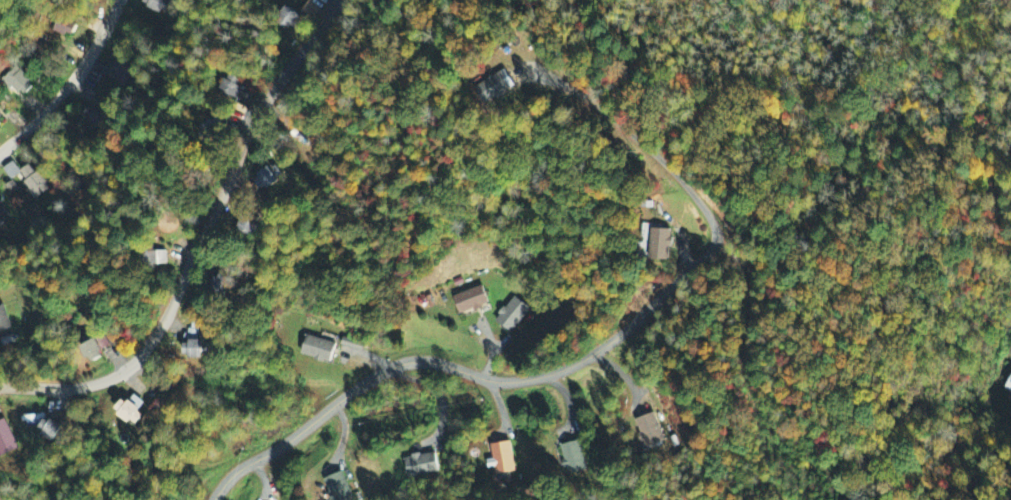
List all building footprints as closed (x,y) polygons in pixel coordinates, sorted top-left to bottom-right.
[(165,2),(165,0),(144,0),(142,8),(166,15),(169,4),(165,2)] [(303,21),(285,9),(276,22),(294,34),(303,21)] [(54,33),(73,39),(76,28),(58,22),(54,33)] [(22,100),(34,87),(15,68),(2,81),(22,100)] [(515,90),(506,72),(474,89),(483,106),(515,90)] [(238,87),(241,81),(228,75),(220,93),(240,101),(246,90),(238,87)] [(80,119),(95,131),(105,118),(90,106),(80,119)] [(10,182),(20,175),(12,164),(2,171),(10,182)] [(32,202),(49,191),(31,165),(20,173),(26,183),(21,186),(32,202)] [(262,193),(283,179),(274,166),(253,181),(262,193)] [(669,262),(670,231),(650,231),(649,261),(669,262)] [(150,268),(168,267),(167,253),(149,254),(150,268)] [(488,308),(483,288),(453,297),(459,316),(488,308)] [(512,335),(528,309),(511,299),(495,325),(512,335)] [(11,333),(2,308),(0,308),(0,337),(11,333)] [(199,331),(187,331),(187,346),(184,346),(185,359),(209,358),(208,342),(199,343),(199,331)] [(330,366),(335,346),(306,337),(300,357),(330,366)] [(87,366),(103,360),(95,340),(80,346),(87,366)] [(1003,391),(1010,395),(1008,398),(1010,399),(1010,377),(1003,391)] [(134,429),(143,418),(138,414),(145,406),(134,397),(127,406),(123,402),(114,414),(134,429)] [(636,421),(644,450),(663,445),(655,415),(636,421)] [(17,453),(6,422),(0,424),(0,458),(17,453)] [(559,448),(567,477),(586,472),(578,443),(559,448)] [(489,471),(496,470),(497,482),(505,481),(505,476),(514,475),(511,444),(491,447),(493,462),(488,462),(489,471)] [(405,459),(408,479),(437,475),(435,455),(405,459)] [(343,474),(325,481),(331,499),(352,499),(343,474)]
